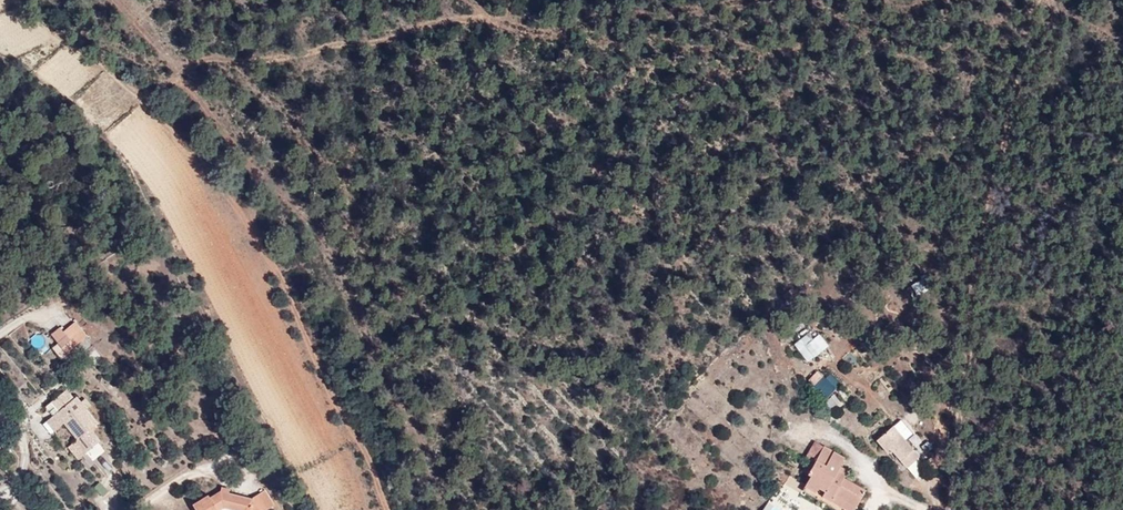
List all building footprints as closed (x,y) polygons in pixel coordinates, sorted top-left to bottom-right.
[(916,294),(929,289),(924,277),(911,283),(916,294)] [(99,343),(73,320),(41,337),(63,364),(99,343)] [(807,361),(824,348),(811,329),(793,342),(807,361)] [(817,369),(808,378),(814,383),(822,375),(817,369)] [(813,386),(825,398),(840,383),(829,371),(813,386)] [(110,436),(63,393),(33,426),(76,467),(110,436)] [(901,418),(876,438),(918,477),(931,467),(901,418)] [(823,444),(804,489),(850,509),(854,509),(866,489),(844,476),(844,455),(823,444)] [(102,480),(94,484),(100,496),(108,492),(102,480)] [(184,503),(189,509),(267,509),(266,485),(184,503)]
